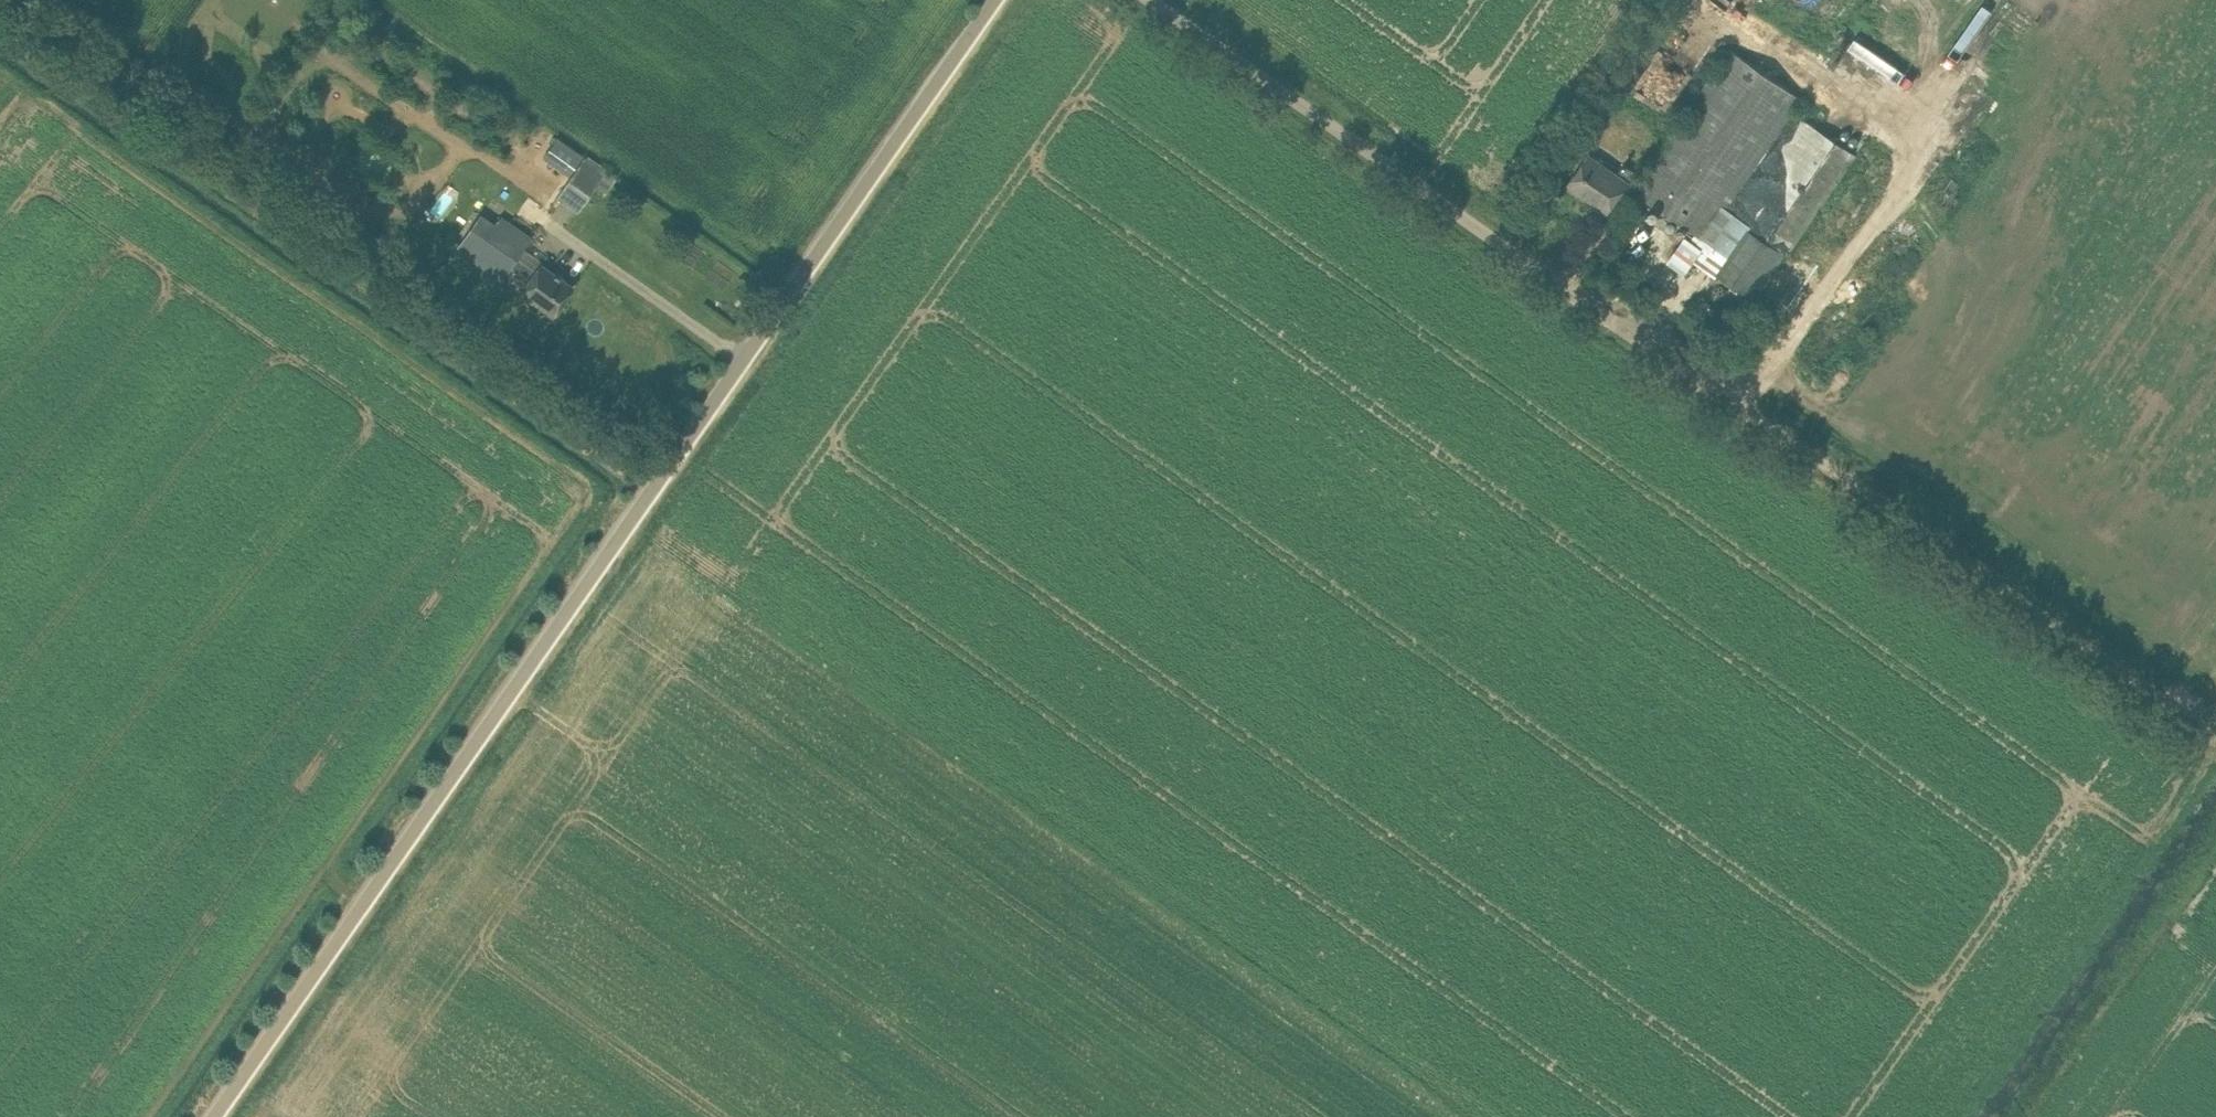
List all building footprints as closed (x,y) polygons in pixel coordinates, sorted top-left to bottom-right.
[(1711,3),(1733,16),(1740,6),(1731,0),(1713,0),(1711,3)] [(1633,190),(1704,240),(1726,207),(1793,111),(1802,98),(1729,47),(1640,175),(1642,177),(1634,188),(1633,190)] [(1857,155),(1793,111),(1726,207),(1752,225),(1750,229),(1786,254),(1857,155)] [(1627,183),(1634,188),(1642,177),(1640,175),(1623,164),(1617,172),(1591,154),(1569,185),(1607,211),(1627,183)] [(560,197),(579,210),(607,170),(587,157),(560,197)] [(1726,207),(1704,240),(1730,257),(1750,229),(1752,225),(1726,207)] [(472,259),(502,280),(513,264),(531,277),(521,292),(553,315),(574,286),(541,263),(536,270),(518,258),(532,237),(501,216),(472,259)] [(1719,274),(1755,299),(1786,254),(1750,229),(1730,257),(1719,274)]
